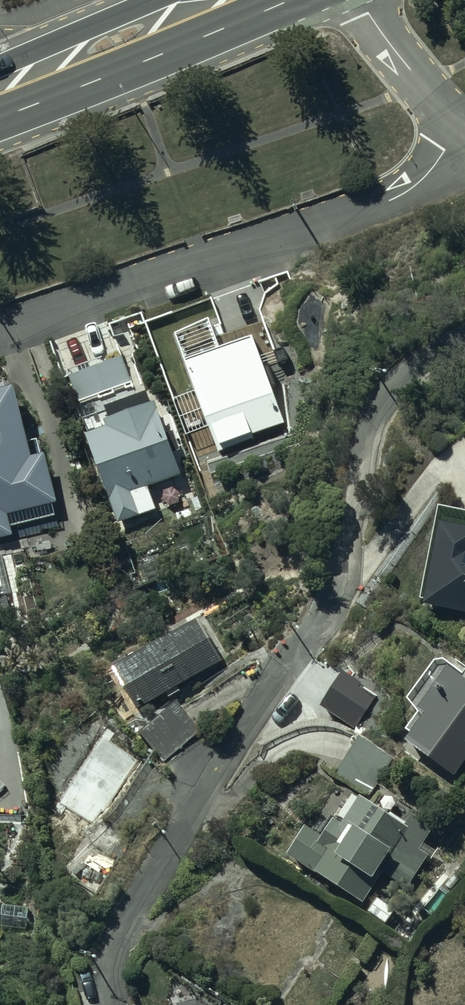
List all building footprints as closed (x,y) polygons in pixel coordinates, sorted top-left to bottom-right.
[(239,343),(175,366),(205,452),(270,429),(259,397),(251,400),(238,365),(246,363),(239,343)] [(124,351),(69,372),(79,398),(134,377),(124,351)] [(6,540),(0,518),(53,504),(41,457),(30,460),(11,386),(0,389),(0,542),(6,540)] [(143,391),(82,413),(89,431),(84,433),(116,520),(157,506),(149,484),(182,472),(155,399),(147,402),(143,391)] [(440,518),(423,594),(464,603),(464,524),(440,518)] [(0,553),(0,615),(1,619),(35,610),(20,548),(0,553)] [(217,658),(195,621),(115,667),(137,705),(217,658)] [(445,657),(414,697),(423,704),(404,728),(454,766),(464,751),(464,673),(445,657)] [(195,730),(171,701),(138,727),(161,756),(195,730)] [(400,765),(388,759),(391,754),(357,736),(355,735),(334,775),(369,794),(380,775),(391,781),(400,765)] [(336,813),(341,817),(339,820),(331,814),(320,831),(304,821),(284,850),(361,900),(381,869),(406,885),(426,855),(430,857),(435,850),(421,841),(432,825),(409,810),(402,820),(358,791),(355,794),(350,791),(336,813)] [(117,859),(85,837),(62,873),(73,880),(70,886),(90,899),(117,859)] [(169,1004),(206,1004),(194,998),(192,990),(174,995),(176,1002),(169,1004)]
